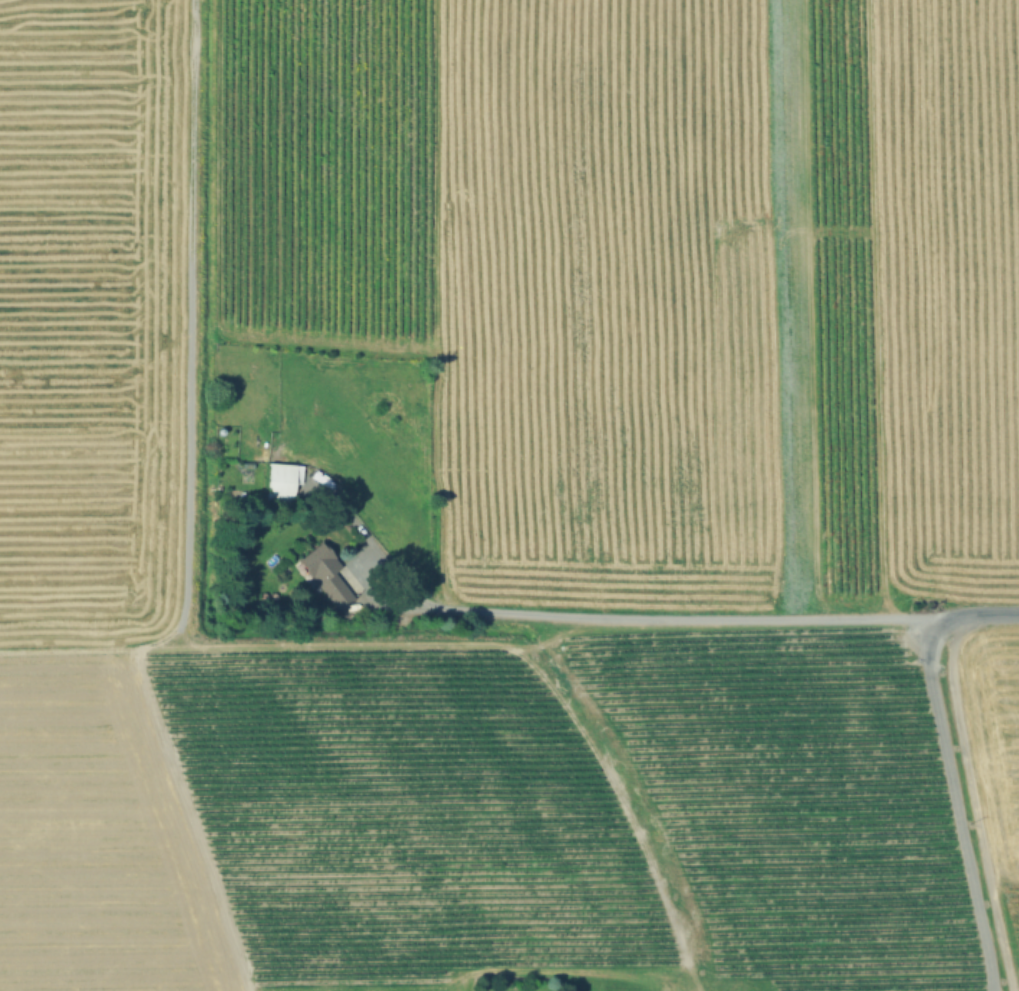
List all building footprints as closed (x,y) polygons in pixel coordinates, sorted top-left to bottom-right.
[(263,502),(291,503),(291,485),(299,485),(300,465),(264,463),(263,502)] [(333,611),(351,598),(331,571),(338,566),(319,541),(295,558),(333,611)]
